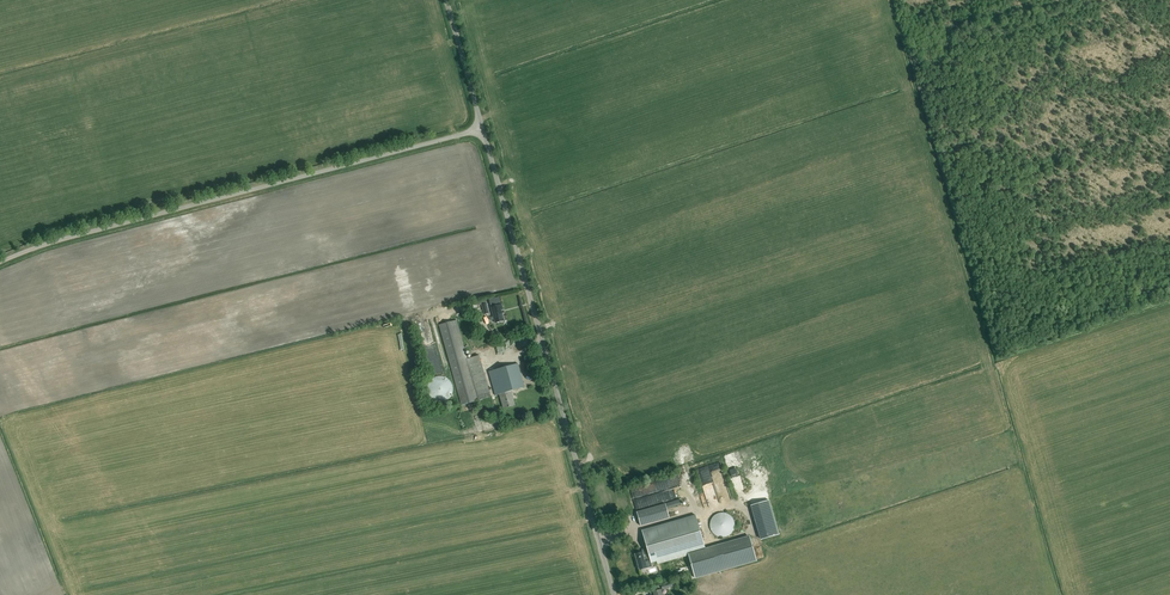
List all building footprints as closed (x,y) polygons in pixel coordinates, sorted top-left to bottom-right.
[(489,313),(485,300),(478,302),(479,305),(482,305),(484,314),(489,313)] [(501,310),(503,309),(502,304),(491,307),(495,323),(504,320),(501,310)] [(439,325),(462,405),(479,400),(491,397),(479,356),(467,359),(456,320),(439,325)] [(511,391),(525,387),(518,363),(489,372),(496,396),(500,394),(504,409),(515,405),(511,391)] [(452,390),(451,384),(448,379),(443,376),(437,376),(432,378),(428,383),(426,388),(427,394),(431,399),(436,401),(442,402),(447,400),(451,395),(452,390)] [(697,468),(701,482),(724,475),(720,461),(697,468)] [(640,488),(632,489),(633,497),(641,497),(640,488)] [(682,504),(680,499),(637,512),(641,526),(669,518),(666,509),(682,504)] [(779,534),(769,500),(752,505),(762,539),(779,534)] [(722,537),(727,536),(731,534),(733,530),(734,525),(734,520),(731,516),(727,514),(722,512),(717,513),(713,516),(711,520),(710,525),(710,529),(713,533),(717,536),(722,537)] [(651,562),(657,560),(658,564),(688,555),(705,549),(696,517),(642,532),(648,551),(643,552),(642,552),(635,554),(639,568),(646,566),(645,563),(651,561),(651,562)] [(757,559),(749,536),(705,549),(688,555),(695,579),(757,559)] [(673,586),(672,582),(661,584),(662,590),(669,588),(669,587),(673,586)]
